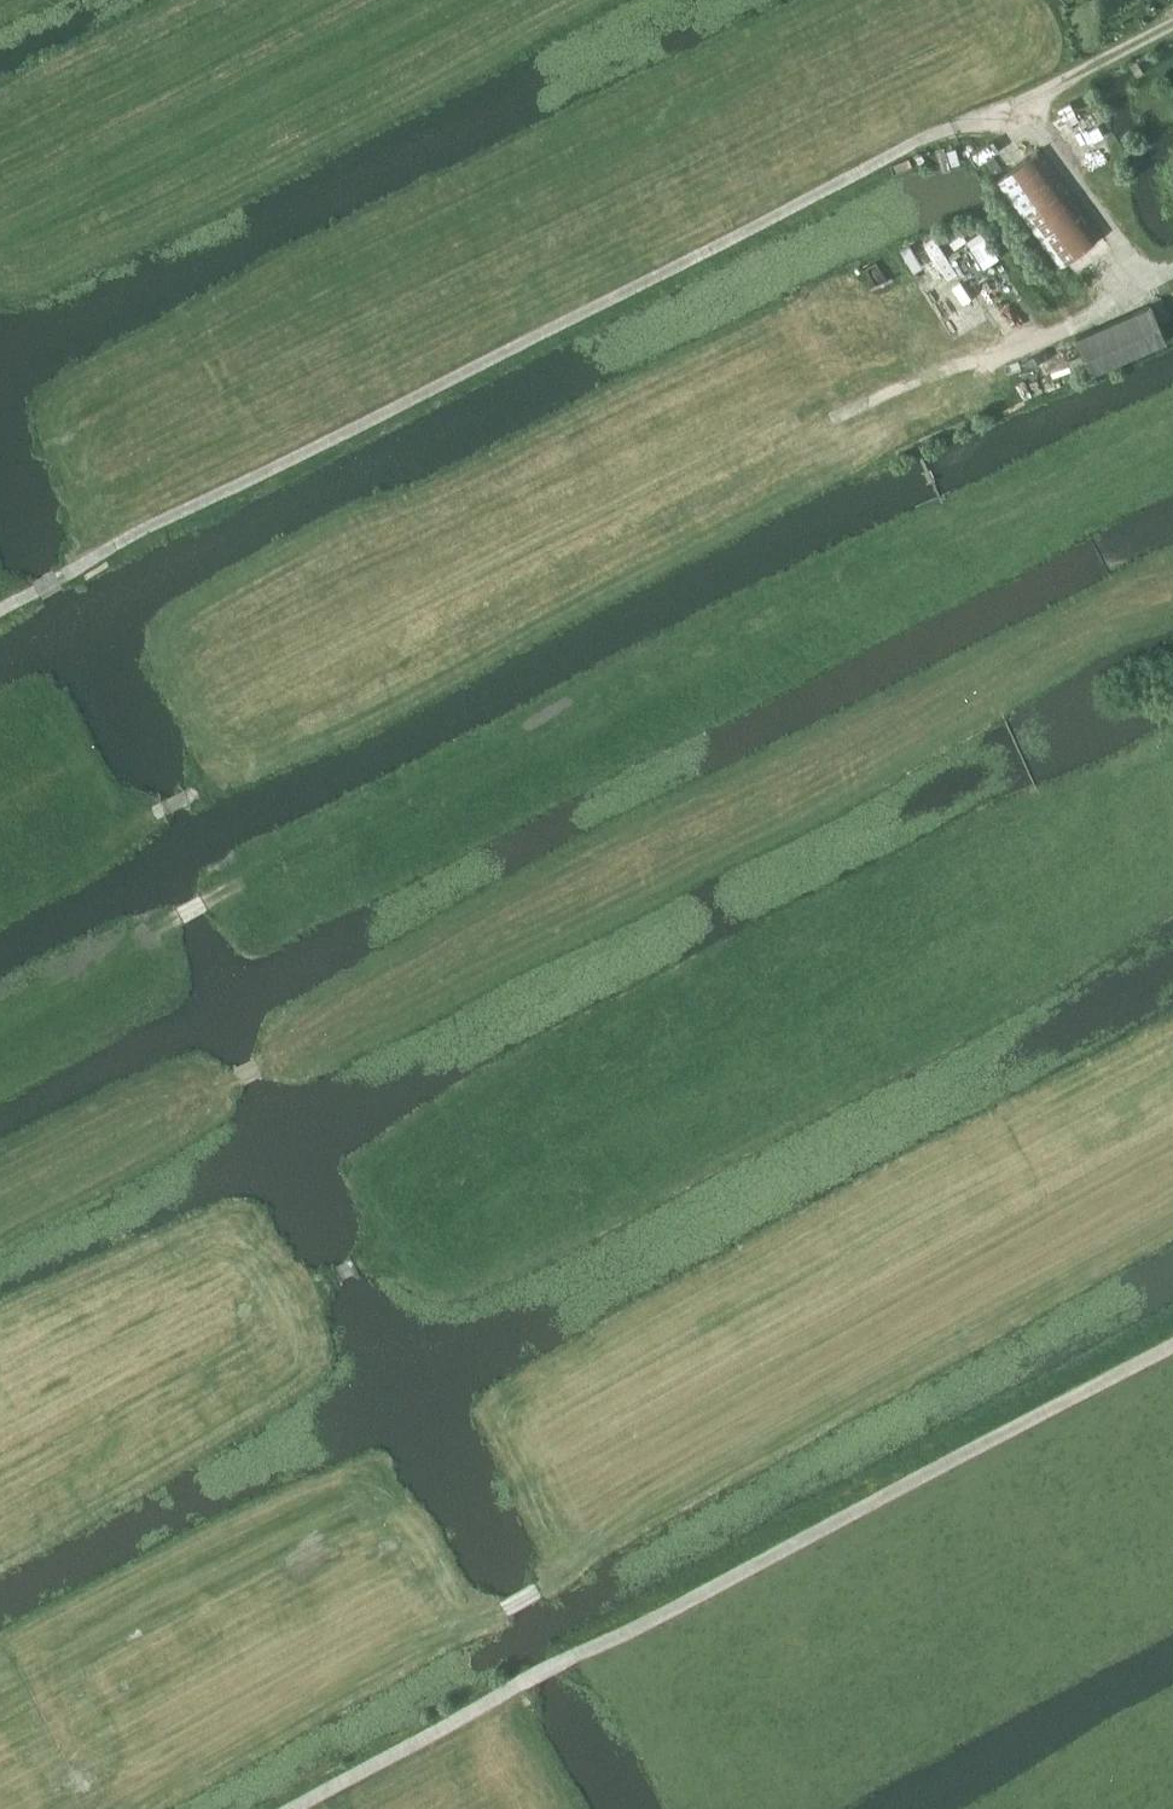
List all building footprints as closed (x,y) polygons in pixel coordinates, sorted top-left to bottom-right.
[(1040,150),(996,182),(1059,268),(1104,234),(1040,150)] [(1156,305),(1080,338),(1095,374),(1172,342),(1156,305)]
